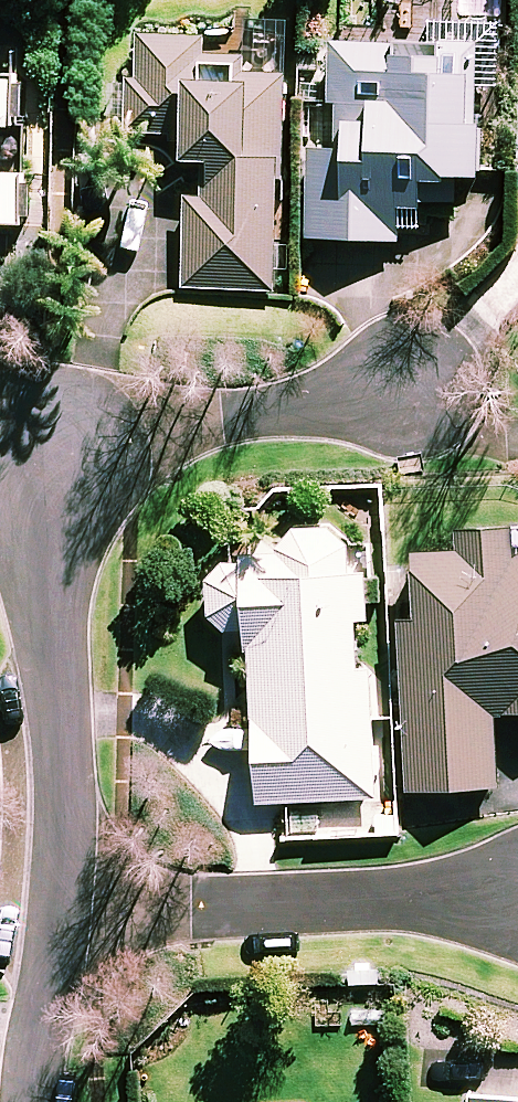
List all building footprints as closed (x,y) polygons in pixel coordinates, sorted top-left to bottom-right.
[(311,137),(309,233),(398,235),(398,225),(419,225),(420,196),(454,196),(454,167),(483,168),(498,168),(501,23),(365,20),(365,38),(330,37),(328,137),(311,137)] [(135,28),(134,73),(103,72),(101,129),(132,130),(184,132),(183,154),(207,155),(206,192),(191,192),(188,285),(277,288),(285,69),(234,67),(234,53),(198,52),(199,31),(135,28)] [(14,118),(17,68),(0,67),(0,117),(14,118)] [(22,218),(24,167),(0,166),(0,217),(22,218)] [(348,521),(272,525),(273,553),(209,556),(212,628),(248,626),(258,800),(376,794),(369,667),(358,668),(355,614),(369,613),(366,562),(351,563),(348,521)] [(465,522),(465,550),(413,549),(413,615),(406,615),(406,784),(496,784),(497,706),(517,706),(517,522),(465,522)]
